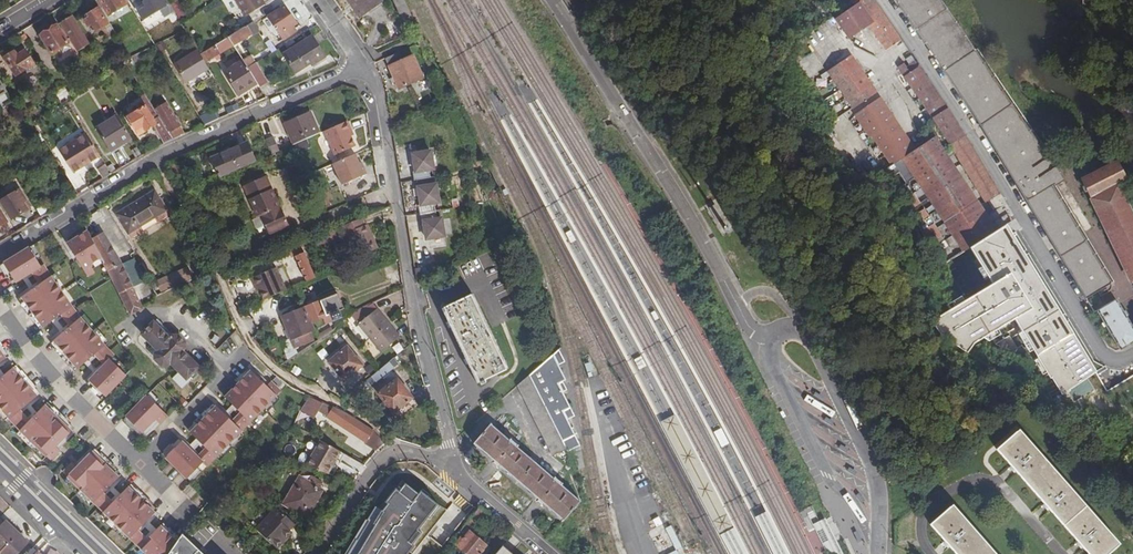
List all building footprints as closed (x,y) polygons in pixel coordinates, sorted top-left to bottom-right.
[(125,0),(101,0),(100,1),(109,16),(114,13),(116,15),(128,8),(126,5),(128,4),(125,0)] [(143,1),(145,7),(138,10),(144,20),(156,13),(158,16),(160,14),(158,11),(164,8),(173,24),(180,21),(167,0),(145,0),(143,1)] [(245,13),(256,6),(252,0),(230,0),(235,8),(240,5),(245,13)] [(357,18),(378,3),(376,0),(343,0),(357,18)] [(401,22),(410,18),(400,0),(390,0),(389,0),(401,22)] [(834,19),(848,39),(868,25),(885,50),(899,40),(894,32),(871,0),(861,0),(854,5),(842,13),(834,19)] [(1085,299),(1111,283),(1052,184),(1062,178),(1054,166),(1056,165),(1056,163),(1057,161),(1057,158),(1055,155),(1053,154),(1052,154),(1050,154),(1048,154),(1046,156),(939,0),(893,0),(966,107),(993,148),(1085,299)] [(264,16),(279,39),(292,31),(289,26),(292,24),(281,6),(264,16)] [(116,34),(106,17),(104,18),(99,8),(86,16),(87,20),(85,20),(88,26),(91,25),(95,32),(102,29),(108,39),(116,34)] [(90,44),(74,18),(62,26),(65,31),(71,42),(77,52),(90,44)] [(224,37),(229,45),(247,34),(242,26),(224,37)] [(62,33),(59,28),(43,38),(52,54),(69,44),(62,33)] [(65,31),(62,33),(69,44),(71,42),(65,31)] [(280,52),(290,73),(306,64),(308,66),(321,60),(309,37),(280,52)] [(195,54),(200,62),(214,54),(209,46),(195,54)] [(33,64),(23,47),(5,58),(15,75),(33,64)] [(121,63),(124,68),(129,65),(128,62),(147,55),(146,50),(128,58),(121,63)] [(170,64),(182,82),(204,69),(200,62),(195,54),(193,51),(170,64)] [(390,79),(394,88),(419,77),(410,57),(397,62),(394,54),(381,60),(388,76),(385,77),(386,80),(390,79)] [(863,74),(851,54),(827,69),(851,108),(872,96),(860,76),(863,74)] [(905,59),(912,69),(917,66),(910,56),(905,59)] [(239,61),(243,67),(249,64),(245,57),(238,60),(239,61)] [(219,74),(233,96),(254,83),(243,67),(239,61),(219,74)] [(254,83),(256,88),(264,84),(251,63),(249,64),(243,67),(254,83)] [(910,74),(903,64),(898,68),(902,74),(904,78),(910,74)] [(910,74),(904,78),(933,121),(947,110),(919,68),(910,74)] [(863,74),(860,76),(872,96),(875,93),(874,92),(863,74)] [(0,80),(0,109),(13,101),(0,80)] [(55,85),(56,88),(64,82),(62,80),(55,85)] [(61,105),(72,97),(64,87),(53,94),(61,105)] [(19,97),(27,110),(34,106),(26,92),(19,97)] [(854,114),(860,123),(884,107),(879,99),(854,114)] [(142,106),(152,125),(157,121),(145,100),(140,103),(142,106)] [(163,130),(169,140),(180,135),(160,102),(151,108),(165,129),(163,130)] [(123,117),(131,130),(138,126),(141,131),(149,126),(160,144),(169,140),(163,130),(157,121),(152,125),(142,106),(123,117)] [(221,110),(223,115),(231,112),(228,107),(221,110)] [(884,107),(860,123),(873,144),(869,146),(883,169),(913,150),(884,107)] [(947,110),(933,121),(935,124),(927,129),(941,151),(963,136),(952,117),(947,110)] [(282,121),(293,144),(316,134),(306,111),(282,121)] [(197,117),(202,125),(214,119),(210,112),(197,117)] [(92,129),(106,151),(128,139),(114,116),(92,129)] [(342,122),(320,132),(331,156),(350,147),(343,132),(346,131),(342,122)] [(131,130),(134,135),(141,131),(138,126),(131,130)] [(993,231),(947,160),(955,155),(984,202),(999,193),(963,136),(941,151),(927,129),(926,132),(919,136),(918,137),(923,144),(913,150),(883,169),(903,200),(920,189),(942,224),(923,236),(941,264),(968,248),(993,231)] [(82,133),(55,150),(68,171),(96,155),(82,133)] [(261,138),(267,152),(277,147),(271,134),(261,138)] [(298,152),(308,148),(305,140),(295,143),(298,152)] [(206,158),(215,179),(251,162),(242,141),(206,158)] [(127,150),(132,158),(137,155),(133,147),(127,150)] [(428,151),(409,154),(412,171),(410,172),(411,180),(427,178),(426,170),(430,169),(428,151)] [(352,154),(330,164),(339,185),(364,174),(360,166),(357,167),(352,154)] [(1129,282),(1132,280),(1132,220),(1116,183),(1126,179),(1116,158),(1113,159),(1105,163),(1104,164),(1106,167),(1080,179),(1129,282)] [(94,168),(100,179),(107,174),(104,168),(101,164),(94,168)] [(258,216),(267,236),(286,227),(264,177),(241,187),(254,217),(258,216)] [(433,184),(415,187),(418,205),(415,205),(418,222),(421,222),(423,239),(442,236),(439,218),(434,219),(431,203),(436,202),(433,184)] [(7,219),(26,208),(14,189),(0,197),(0,208),(7,219)] [(112,215),(124,234),(163,211),(151,191),(112,215)] [(1060,392),(1094,369),(1003,224),(993,231),(968,248),(991,284),(932,322),(943,334),(968,352),(973,345),(1014,319),(1060,392)] [(365,225),(342,234),(355,265),(378,255),(365,225)] [(83,228),(69,237),(71,240),(85,232),(83,228)] [(312,238),(316,247),(334,239),(330,230),(312,238)] [(71,240),(64,244),(69,251),(74,260),(84,277),(91,273),(87,265),(98,258),(90,241),(85,232),(71,240)] [(98,258),(105,272),(118,265),(101,235),(90,241),(98,258)] [(298,244),(285,250),(288,257),(292,255),(303,281),(311,277),(304,260),(305,260),(298,244)] [(91,387),(102,398),(120,381),(124,377),(106,360),(110,357),(102,347),(77,319),(69,308),(48,277),(40,265),(38,267),(26,248),(0,264),(9,277),(13,283),(29,273),(36,285),(18,298),(23,304),(36,322),(40,328),(58,316),(67,327),(50,342),(55,347),(70,364),(75,370),(91,356),(101,366),(85,382),(91,387)] [(71,262),(74,260),(69,251),(66,253),(71,262)] [(0,264),(0,271),(5,279),(9,277),(0,264)] [(193,277),(187,264),(153,282),(159,295),(193,277)] [(110,281),(128,316),(141,310),(118,265),(105,272),(110,281)] [(272,268),(248,278),(252,288),(255,287),(256,290),(260,300),(269,296),(282,291),(272,268)] [(286,289),(282,291),(269,296),(273,303),(289,296),(286,289)] [(334,294),(301,307),(308,322),(328,314),(330,320),(337,318),(334,312),(341,309),(334,294)] [(442,308),(477,383),(508,369),(474,294),(442,308)] [(1121,351),(1132,343),(1132,329),(1115,299),(1096,310),(1121,351)] [(374,308),(370,303),(347,314),(355,324),(374,308)] [(23,304),(19,306),(32,325),(36,322),(23,304)] [(301,307),(278,316),(286,337),(290,345),(309,337),(306,329),(310,327),(308,322),(301,307)] [(374,308),(355,324),(377,352),(397,337),(374,308)] [(155,319),(152,322),(164,335),(168,332),(155,319)] [(167,362),(183,380),(195,368),(186,358),(182,353),(186,350),(183,347),(182,340),(173,331),(168,332),(164,335),(152,322),(151,321),(139,333),(155,350),(152,353),(152,360),(158,366),(164,366),(167,362)] [(232,333),(218,348),(229,357),(243,343),(232,333)] [(286,337),(277,341),(285,361),(294,355),(290,345),(286,337)] [(55,347),(52,350),(67,367),(70,364),(55,347)] [(325,362),(340,381),(359,365),(345,347),(325,362)] [(529,377),(568,450),(567,452),(580,445),(569,419),(574,416),(563,392),(567,390),(563,382),(566,380),(559,365),(565,362),(559,349),(529,377)] [(369,376),(373,382),(379,376),(381,379),(389,372),(388,370),(396,363),(391,357),(374,371),(369,376)] [(7,420),(17,432),(47,462),(57,452),(55,451),(53,448),(61,440),(68,432),(63,427),(47,411),(41,406),(26,422),(17,412),(34,397),(29,392),(14,375),(10,369),(0,377),(0,413),(7,420)] [(17,372),(14,375),(29,392),(32,389),(17,372)] [(214,408),(208,413),(193,429),(187,434),(203,450),(194,458),(179,443),(174,448),(163,459),(184,481),(200,465),(203,469),(278,393),(268,383),(264,387),(248,372),(243,378),(227,394),(222,399),(238,414),(229,423),(214,408)] [(240,375),(224,391),(227,394),(243,378),(240,375)] [(516,387),(554,457),(568,450),(529,377),(516,387)] [(375,394),(397,422),(416,408),(394,379),(375,394)] [(1124,398),(1131,393),(1121,379),(1114,383),(1124,398)] [(91,387),(88,390),(99,401),(102,398),(91,387)] [(810,387),(807,391),(818,398),(820,394),(810,387)] [(141,402),(123,418),(134,429),(139,434),(152,421),(157,425),(165,417),(145,397),(141,402)] [(309,397),(298,413),(311,420),(315,413),(364,441),(371,431),(350,417),(348,418),(341,414),(341,412),(309,397)] [(50,408),(47,411),(63,427),(66,424),(50,408)] [(205,410),(190,426),(193,429),(208,413),(205,410)] [(822,413),(819,417),(830,424),(832,420),(822,413)] [(123,418),(120,421),(131,432),(134,429),(123,418)] [(472,444),(561,520),(576,503),(487,427),(472,444)] [(1091,553),(1111,553),(1122,544),(1021,430),(1000,449),(1091,553)] [(371,431),(364,441),(363,443),(375,452),(383,445),(377,438),(371,431)] [(61,440),(53,448),(55,451),(63,443),(61,440)] [(319,441),(305,468),(328,476),(340,452),(319,441)] [(837,441),(835,445),(845,452),(848,448),(837,441)] [(171,445),(160,457),(163,459),(174,448),(171,445)] [(60,474),(142,553),(167,553),(175,543),(167,538),(162,533),(157,528),(146,539),(149,541),(146,543),(135,532),(152,515),(146,510),(130,494),(125,489),(109,504),(100,495),(116,479),(110,474),(94,458),(89,453),(82,461),(74,469),(71,466),(69,464),(60,474)] [(97,455),(94,458),(110,474),(113,471),(97,455)] [(82,461),(79,458),(71,466),(74,469),(82,461)] [(844,463),(841,466),(852,474),(854,470),(844,463)] [(299,477),(281,505),(303,519),(321,491),(318,489),(307,482),(299,477)] [(311,477),(307,482),(318,489),(322,484),(311,477)] [(412,546),(410,545),(420,532),(416,530),(426,516),(435,504),(418,491),(416,494),(402,483),(396,492),(393,489),(382,502),(384,504),(378,513),(373,507),(365,521),(364,520),(353,538),(354,539),(345,553),(406,553),(412,546)] [(854,488),(850,490),(857,501),(861,498),(854,488)] [(133,491),(130,494),(146,510),(149,507),(133,491)] [(636,505),(642,519),(658,512),(653,498),(636,505)] [(956,553),(997,553),(954,505),(930,525),(956,553)] [(255,529),(276,549),(286,537),(284,534),(288,529),(294,524),(276,507),(255,529)] [(449,542),(453,545),(464,553),(485,553),(489,550),(466,530),(472,523),(477,527),(487,516),(478,507),(449,542)] [(753,518),(772,553),(784,553),(763,512),(753,518)] [(825,515),(814,521),(827,548),(830,553),(834,553),(836,553),(844,553),(825,515)] [(1,549),(0,550),(0,553),(1,553),(15,553),(27,543),(5,521),(0,525),(0,548),(1,549)] [(853,526),(849,528),(855,539),(857,538),(859,537),(853,526)] [(165,530),(162,533),(167,538),(175,543),(177,540),(165,530)] [(167,553),(205,553),(184,530),(177,540),(175,543),(167,553)] [(314,543),(306,535),(299,542),(309,551),(314,543)] [(449,542),(443,549),(447,553),(453,545),(449,542)]
